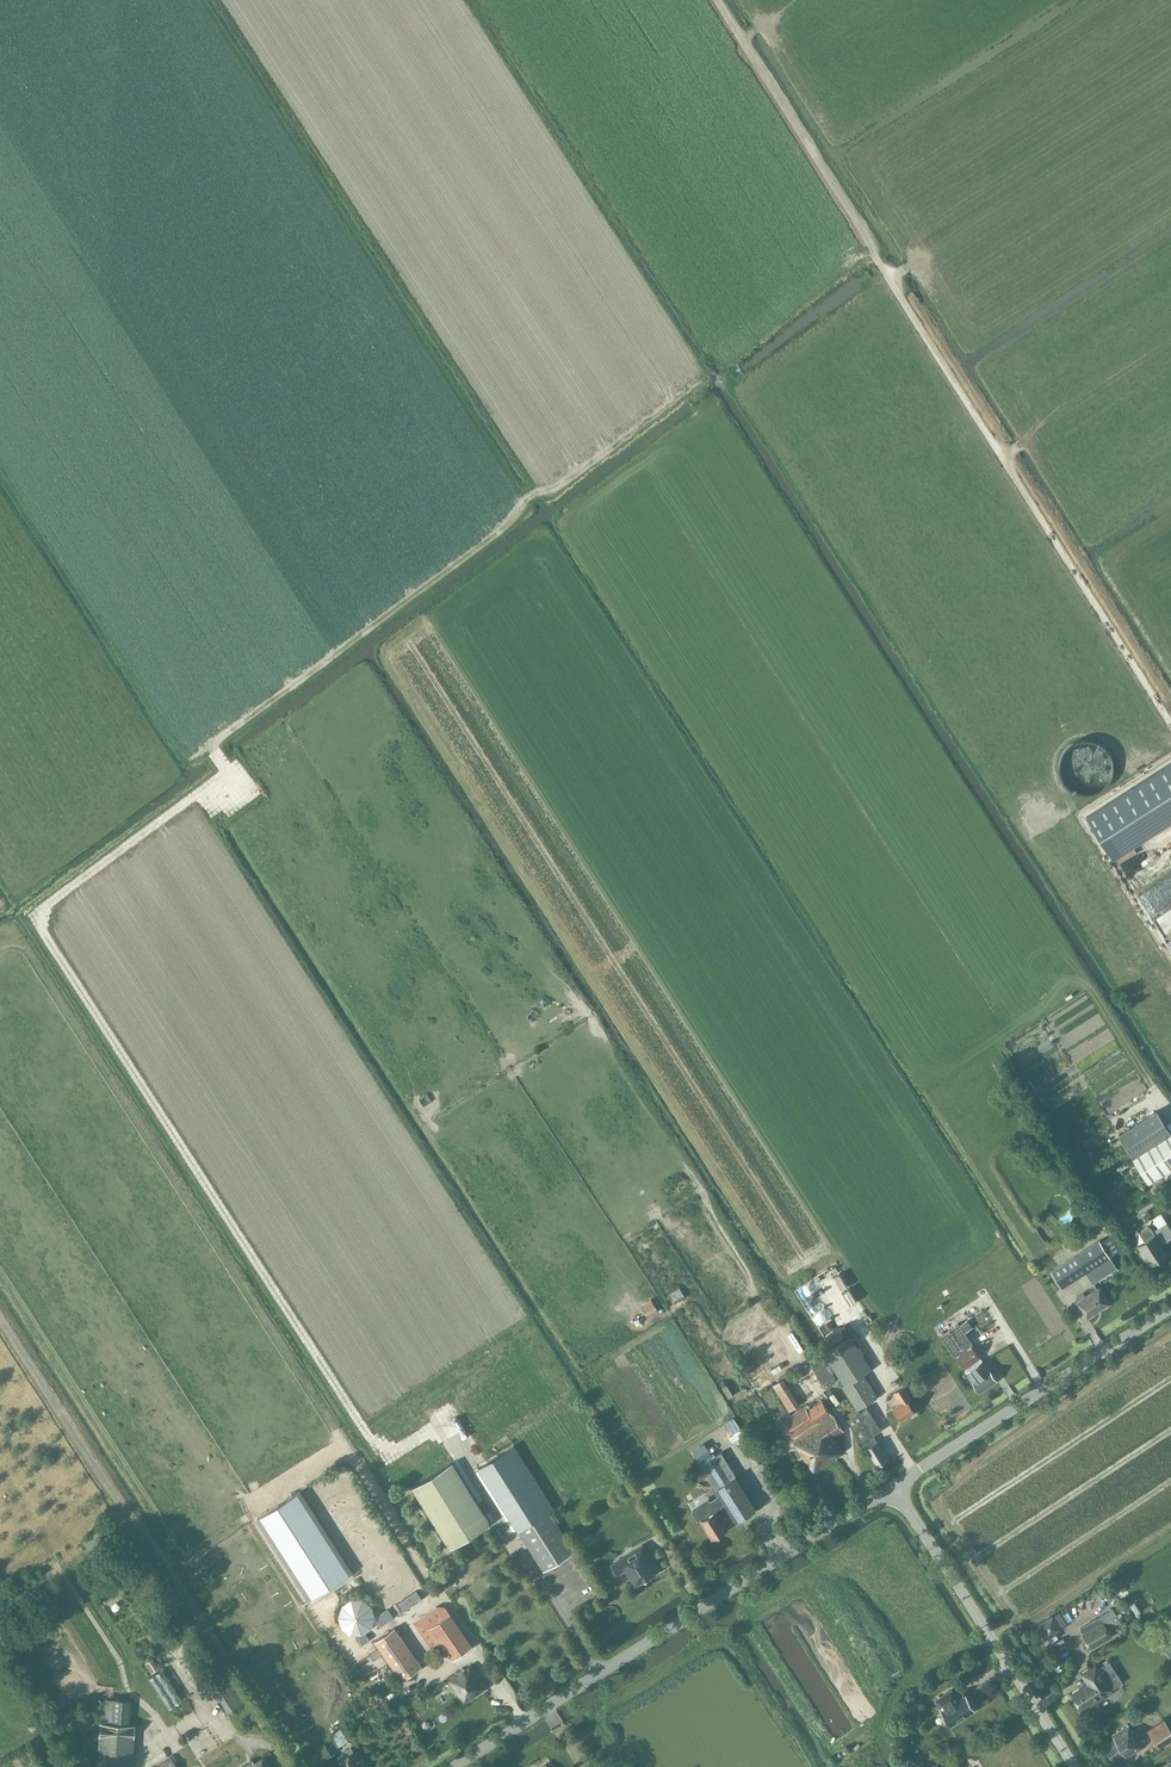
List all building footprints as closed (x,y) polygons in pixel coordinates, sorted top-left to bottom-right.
[(1083,821),(1111,863),(1170,823),(1170,764),(1083,821)] [(245,797),(233,805),(237,810),(248,802),(245,797)] [(1143,1152),(1170,1134),(1170,1133),(1156,1110),(1119,1135),(1134,1158),(1143,1152)] [(1143,1152),(1134,1158),(1151,1183),(1170,1169),(1170,1134),(1143,1152)] [(1170,1239),(1170,1229),(1167,1223),(1159,1228),(1153,1232),(1150,1227),(1147,1226),(1142,1230),(1141,1233),(1146,1240),(1138,1245),(1150,1265),(1168,1254),(1162,1244),(1170,1239)] [(1113,1235),(1101,1243),(1099,1241),(1051,1272),(1062,1288),(1086,1273),(1093,1283),(1117,1268),(1110,1257),(1122,1249),(1113,1235)] [(1087,1318),(1110,1303),(1100,1288),(1077,1303),(1087,1318)] [(966,1321),(960,1325),(965,1332),(971,1329),(966,1321)] [(973,1344),(965,1332),(960,1325),(959,1323),(940,1336),(954,1357),(956,1356),(965,1369),(980,1358),(971,1345),(973,1344)] [(826,1356),(844,1385),(843,1386),(857,1410),(878,1397),(864,1374),(872,1369),(851,1335),(824,1352),(826,1356)] [(837,1377),(826,1356),(811,1364),(822,1385),(837,1377)] [(996,1381),(982,1361),(967,1372),(980,1391),(996,1381)] [(782,1376),(772,1380),(777,1390),(786,1386),(782,1376)] [(894,1392),(901,1402),(893,1407),(901,1420),(915,1411),(908,1399),(911,1396),(904,1386),(894,1392)] [(844,1451),(834,1436),(844,1430),(834,1414),(832,1415),(823,1401),(808,1411),(806,1407),(781,1423),(791,1438),(825,1417),(826,1418),(828,1416),(829,1418),(793,1441),(814,1473),(837,1459),(836,1457),(844,1451)] [(848,1420),(877,1466),(888,1459),(874,1435),(881,1430),(867,1408),(848,1420)] [(733,1442),(745,1435),(740,1427),(728,1434),(733,1442)] [(518,1531),(549,1511),(554,1508),(513,1444),(477,1467),(518,1531)] [(693,1451),(700,1462),(708,1457),(701,1446),(693,1451)] [(701,1464),(716,1488),(735,1476),(740,1472),(733,1461),(728,1464),(721,1452),(701,1464)] [(410,1487),(448,1549),(489,1524),(451,1462),(410,1487)] [(756,1510),(735,1476),(716,1488),(737,1521),(756,1510)] [(257,1516),(308,1599),(350,1572),(300,1490),(257,1516)] [(701,1520),(712,1538),(728,1529),(717,1511),(716,1511),(708,1497),(693,1507),(692,1512),(696,1519),(701,1520)] [(575,1552),(549,1511),(518,1531),(544,1571),(575,1552)] [(660,1571),(643,1545),(612,1565),(618,1575),(625,1570),(635,1587),(660,1571)] [(422,1598),(417,1591),(411,1595),(416,1602),(422,1598)] [(1144,1610),(1135,1595),(1127,1600),(1128,1602),(1126,1604),(1134,1616),(1144,1610)] [(450,1614),(446,1608),(438,1608),(441,1612),(421,1625),(435,1645),(440,1641),(431,1627),(450,1614)] [(450,1614),(431,1627),(440,1641),(453,1660),(472,1647),(450,1614)] [(1104,1623),(1084,1635),(1091,1647),(1111,1635),(1104,1623)] [(422,1666),(395,1628),(376,1641),(403,1680),(422,1666)] [(1061,1654),(1069,1652),(1065,1641),(1057,1644),(1061,1654)] [(368,1667),(367,1665),(373,1662),(369,1654),(355,1660),(360,1671),(368,1667)] [(152,1659),(147,1663),(153,1671),(158,1668),(152,1659)] [(456,1677),(449,1681),(464,1703),(487,1688),(471,1664),(454,1675),(456,1677)] [(1094,1704),(1113,1691),(1096,1665),(1083,1674),(1089,1684),(1073,1695),(1081,1708),(1092,1701),(1094,1704)] [(221,1671),(211,1676),(233,1709),(242,1703),(221,1671)] [(950,1692),(936,1701),(943,1711),(942,1712),(951,1727),(976,1711),(966,1696),(959,1700),(956,1700),(950,1692)] [(104,1698),(103,1718),(128,1719),(129,1699),(104,1698)] [(905,1736),(915,1729),(909,1720),(899,1727),(905,1736)] [(98,1766),(125,1766),(127,1737),(132,1737),(132,1725),(129,1725),(105,1723),(100,1723),(98,1766)] [(1142,1743),(1144,1742),(1142,1740),(1141,1741),(1135,1732),(1133,1733),(1129,1725),(1113,1735),(1116,1739),(1105,1746),(1115,1761),(1126,1754),(1128,1758),(1144,1747),(1142,1743)] [(1150,1736),(1159,1749),(1166,1744),(1167,1746),(1170,1744),(1170,1731),(1167,1725),(1150,1736)] [(332,1735),(340,1747),(349,1741),(341,1729),(332,1735)] [(325,1743),(307,1756),(315,1766),(316,1766),(333,1754),(325,1743)] [(352,1748),(337,1757),(344,1766),(365,1766),(352,1748)] [(171,1757),(156,1766),(178,1766),(171,1757)] [(263,1757),(254,1763),(253,1761),(243,1766),(270,1766),(263,1757)]
